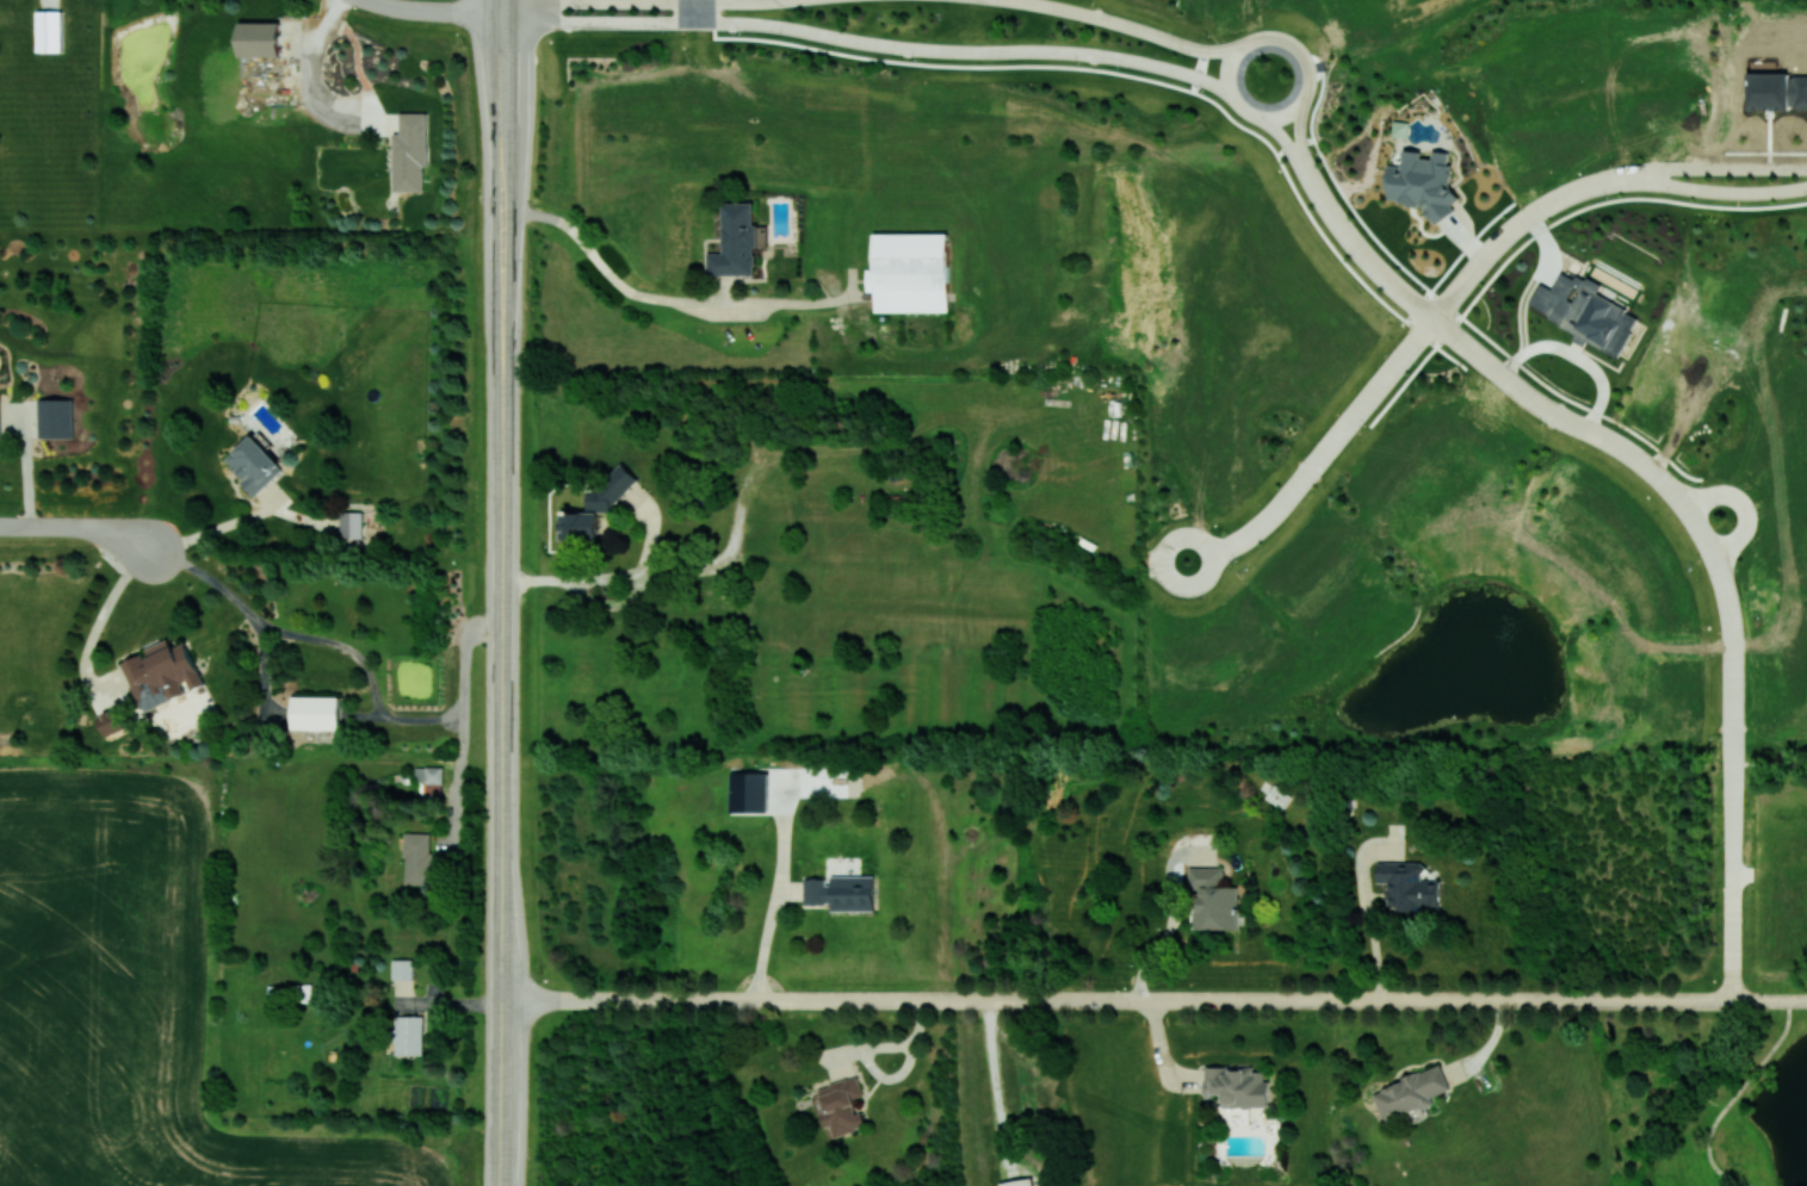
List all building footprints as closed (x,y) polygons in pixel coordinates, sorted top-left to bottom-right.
[(37,52),(62,52),(63,10),(38,10),(37,52)] [(240,56),(281,57),(281,23),(241,22),(240,56)] [(394,191),(424,191),(423,166),(428,166),(428,113),(401,113),(401,133),(394,133),(394,191)] [(1389,203),(1420,203),(1430,221),(1439,221),(1454,212),(1455,193),(1450,184),(1450,159),(1445,151),(1439,151),(1425,159),(1419,150),(1403,149),(1402,165),(1388,164),(1388,180),(1389,182),(1389,203)] [(755,274),(756,223),(753,223),(753,203),(723,203),(722,252),(708,252),(707,274),(755,274)] [(948,233),(874,233),(873,269),(866,269),(866,291),(874,291),(874,311),(948,312),(948,233)] [(1618,358),(1638,315),(1596,295),(1601,285),(1576,273),(1574,278),(1561,272),(1553,289),(1540,283),(1529,307),(1578,331),(1574,337),(1618,358)] [(39,437),(73,438),(74,399),(40,398),(39,437)] [(240,480),(255,496),(285,468),(253,434),(226,459),(244,477),(240,480)] [(638,478),(622,463),(588,498),(588,511),(562,512),(563,539),(576,539),(578,542),(599,541),(598,512),(612,512),(612,506),(638,478)] [(362,511),(340,512),(340,538),(363,537),(362,511)] [(203,684),(185,641),(172,647),(168,639),(146,648),(147,652),(122,662),(139,703),(166,691),(170,699),(188,692),(188,690),(203,684)] [(291,729),(340,729),(341,697),(292,696),(291,729)] [(105,736),(125,727),(117,708),(97,716),(105,736)] [(442,767),(417,767),(417,797),(443,797),(442,767)] [(768,813),(769,772),(731,772),(731,812),(768,813)] [(1285,809),(1293,793),(1274,784),(1267,800),(1285,809)] [(403,884),(433,884),(433,833),(404,832),(403,884)] [(1440,880),(1422,880),(1423,862),(1377,861),(1377,883),(1387,883),(1387,908),(1440,909),(1440,880)] [(1223,867),(1189,867),(1189,887),(1195,887),(1195,929),(1238,929),(1238,886),(1223,886),(1223,867)] [(875,911),(874,875),(804,876),(804,903),(831,903),(831,911),(875,911)] [(413,959),(392,959),(392,979),(413,979),(413,959)] [(424,1015),(394,1016),(395,1055),(424,1054),(424,1015)] [(1373,1091),(1384,1122),(1434,1102),(1432,1096),(1450,1089),(1441,1064),(1373,1091)] [(1268,1107),(1268,1071),(1253,1071),(1253,1066),(1204,1067),(1204,1093),(1223,1093),(1223,1107),(1268,1107)] [(818,1088),(825,1111),(821,1112),(830,1139),(865,1128),(855,1098),(864,1095),(857,1075),(818,1088)]
